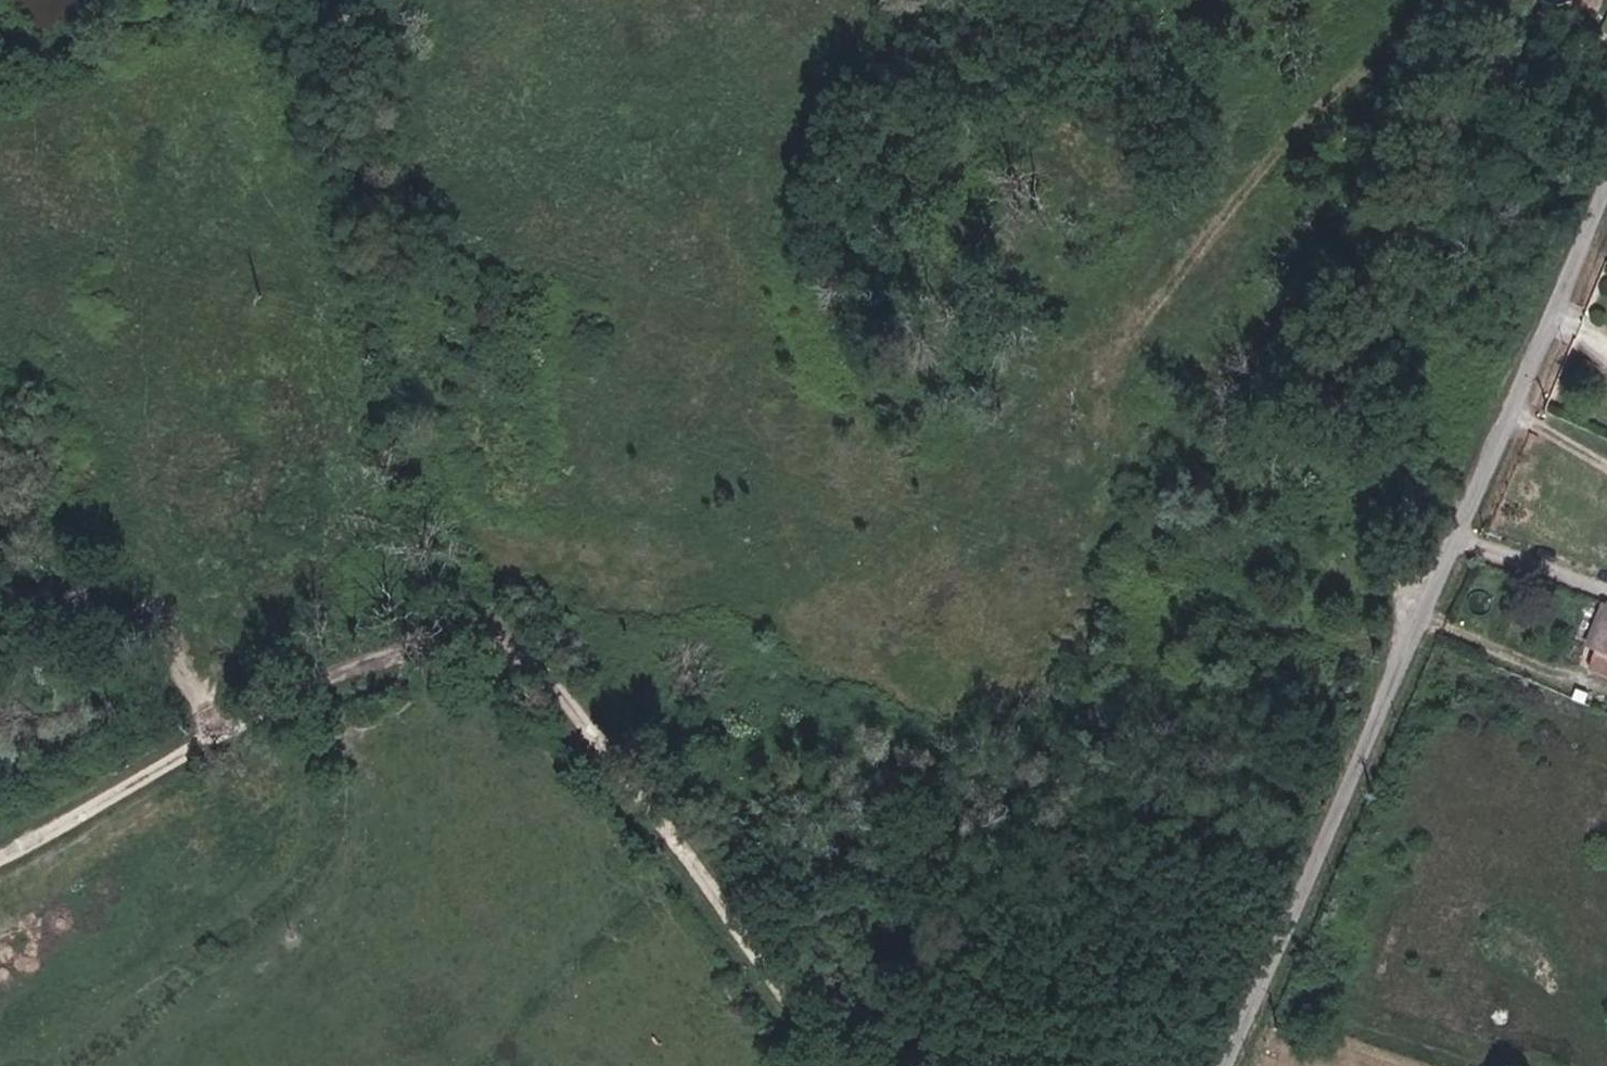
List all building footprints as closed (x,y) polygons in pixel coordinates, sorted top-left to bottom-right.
[(1594,635),(1602,639),(1595,655),(1606,661),(1606,605),(1594,635)]
